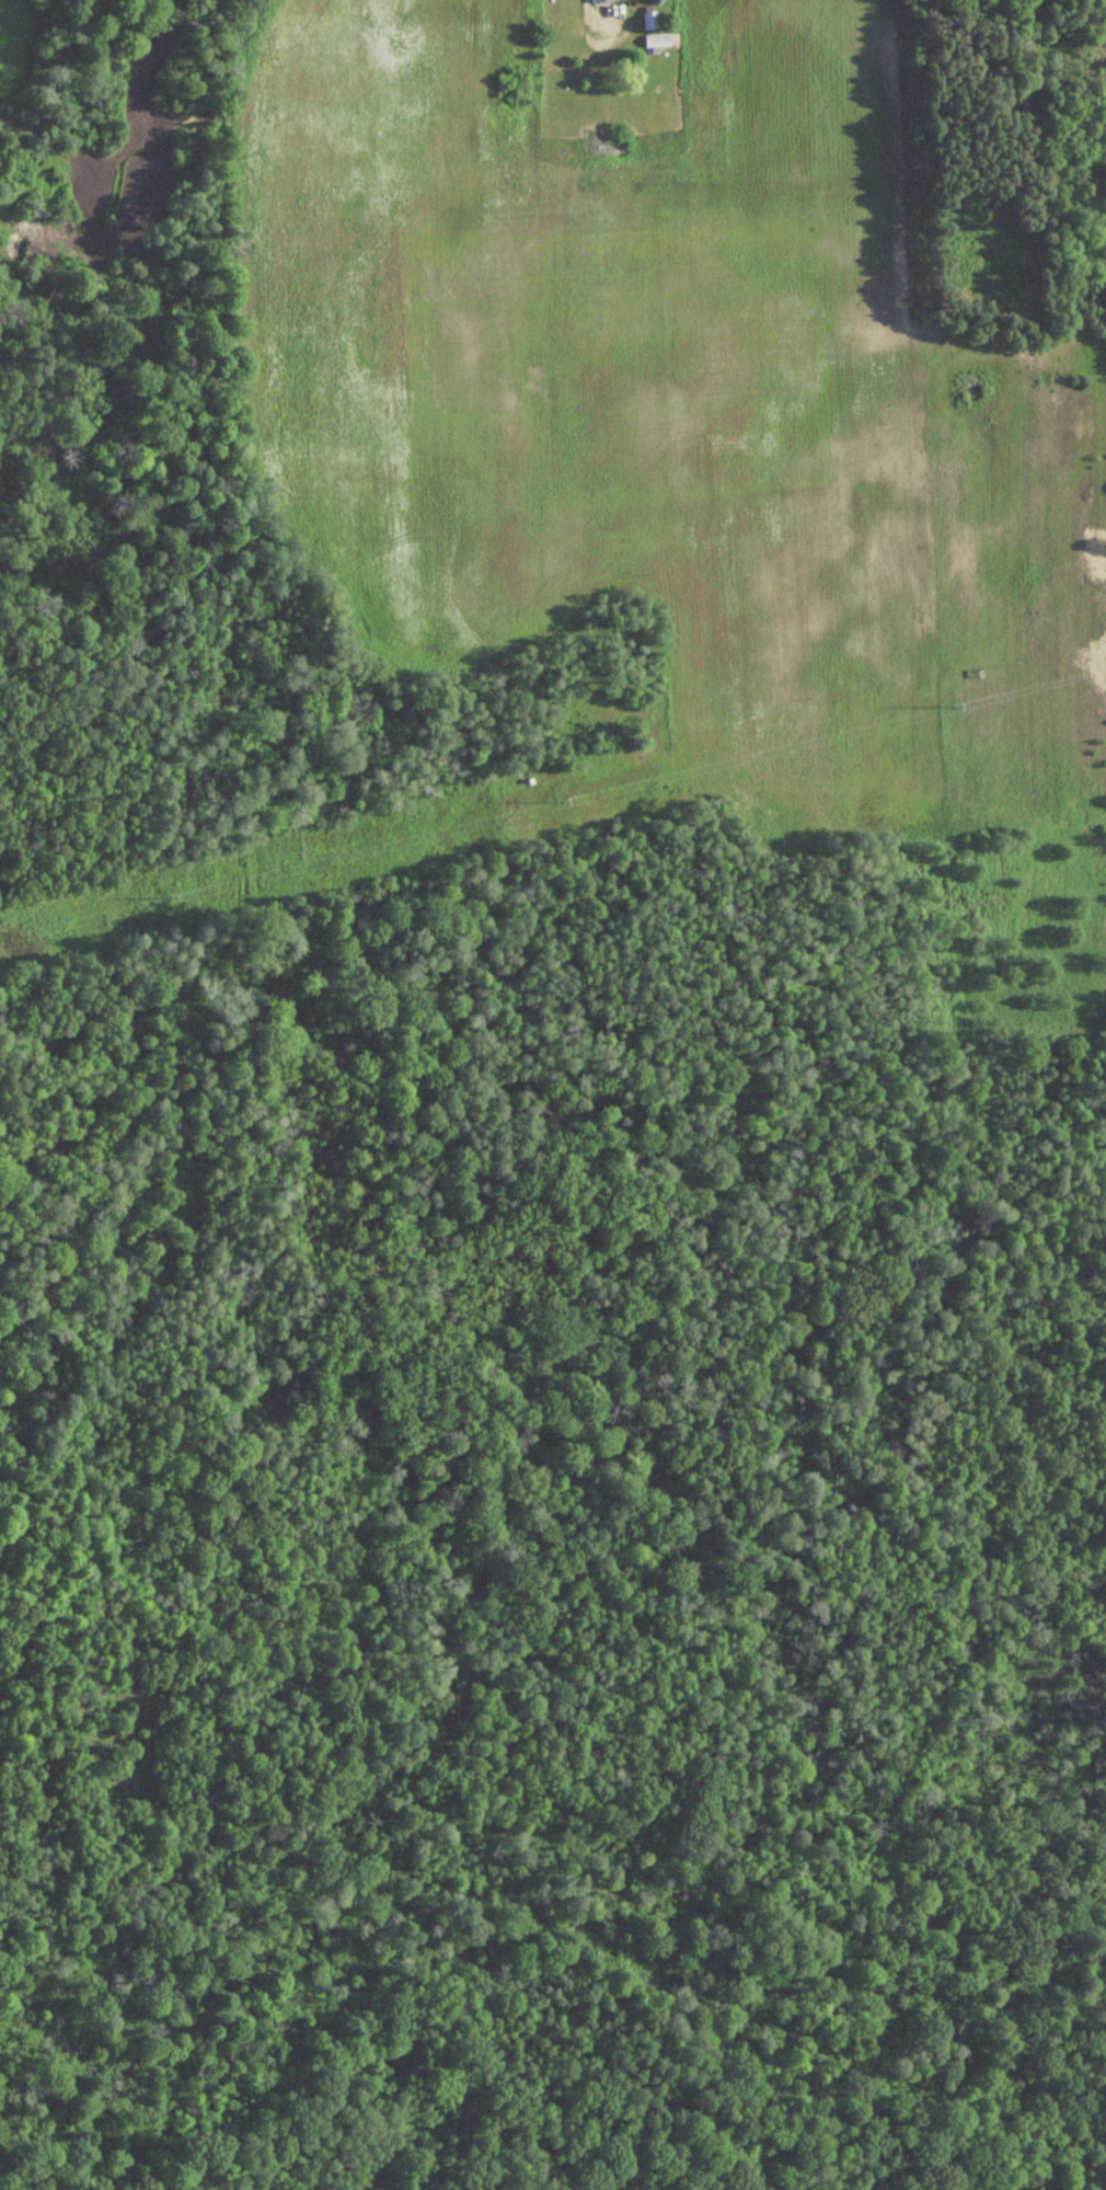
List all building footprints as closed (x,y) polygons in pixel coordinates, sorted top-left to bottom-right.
[(653,29),(653,12),(641,12),(640,28),(653,29)] [(675,46),(675,34),(641,34),(641,46),(675,46)]
